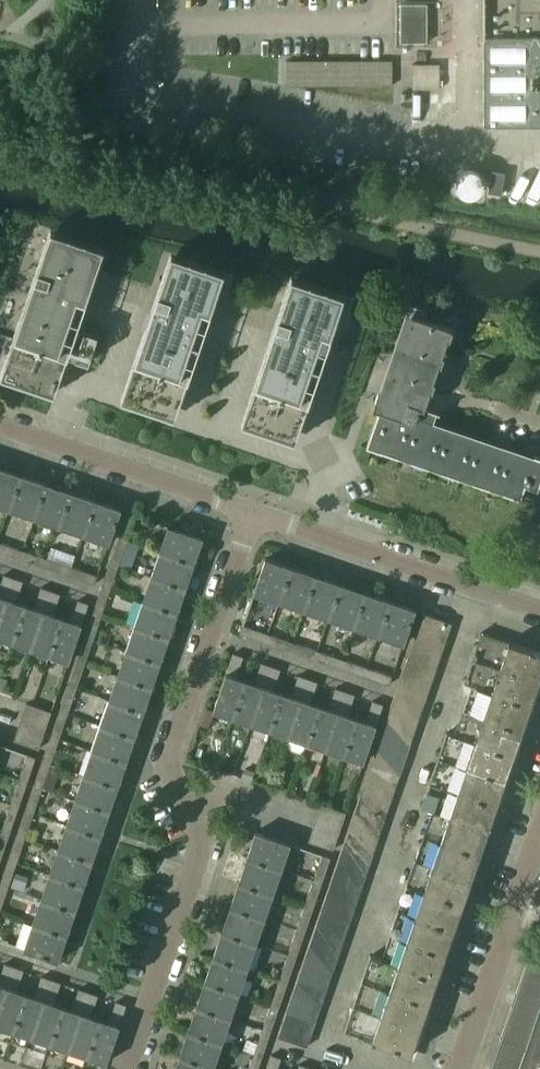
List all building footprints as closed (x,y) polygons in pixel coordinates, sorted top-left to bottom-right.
[(484,123),(513,123),(525,123),(539,123),(539,0),(484,0),(484,123)] [(428,4),(419,4),(401,4),(401,33),(401,42),(427,42),(428,4)] [(392,59),(286,58),(287,86),(391,86),(392,59)] [(413,89),(439,89),(440,64),(413,64),(413,89)] [(450,169),(448,194),(505,197),(506,171),(450,169)] [(85,302),(101,253),(49,236),(1,376),(54,394),(68,353),(85,302)] [(175,418),(224,270),(171,253),(122,400),(175,418)] [(295,441),(345,294),(292,276),(242,423),(295,441)] [(442,355),(451,328),(411,314),(402,341),(442,355)] [(89,362),(98,335),(84,330),(75,357),(89,362)] [(432,382),(442,355),(402,341),(393,368),(432,382)] [(424,407),(432,382),(393,368),(384,394),(391,397),(411,403),(424,407)] [(395,456),(411,403),(391,397),(389,405),(375,400),(372,408),(379,410),(366,446),(395,456)] [(438,416),(440,412),(424,407),(411,403),(395,456),(428,467),(440,430),(434,428),(438,416)] [(456,477),(469,440),(440,430),(428,467),(456,477)] [(485,486),(498,449),(469,440),(456,477),(485,486)] [(533,455),(532,461),(498,449),(485,486),(539,505),(539,458),(533,455)] [(23,475),(0,468),(0,506),(11,510),(23,475)] [(34,518),(46,483),(23,475),(11,510),(34,518)] [(62,527),(74,493),(46,483),(34,518),(62,527)] [(87,536),(99,501),(74,493),(62,527),(87,536)] [(109,544),(121,509),(99,501),(87,536),(109,544)] [(127,541),(136,515),(128,512),(119,538),(127,541)] [(193,566),(203,538),(168,526),(159,554),(193,566)] [(119,565),(126,545),(118,542),(111,563),(119,565)] [(2,543),(0,550),(0,552),(20,558),(23,550),(2,543)] [(45,567),(48,559),(27,551),(24,560),(45,567)] [(185,590),(193,566),(159,554),(150,578),(185,590)] [(278,601),(290,566),(266,558),(254,593),(278,601)] [(72,576),(75,568),(52,560),(49,568),(72,576)] [(304,610),(316,575),(290,566),(278,601),(304,610)] [(110,590),(117,569),(109,567),(102,587),(110,590)] [(98,576),(75,568),(72,576),(95,584),(98,576)] [(14,578),(4,575),(0,587),(0,589),(3,590),(1,596),(0,596),(0,618),(14,578)] [(329,618),(341,584),(316,575),(304,610),(329,618)] [(25,605),(13,600),(15,594),(18,595),(23,581),(14,578),(0,618),(0,638),(13,642),(25,605)] [(176,616),(185,590),(150,578),(142,604),(176,616)] [(352,626),(364,591),(341,584),(329,618),(352,626)] [(31,649),(51,591),(41,587),(36,602),(40,603),(38,609),(25,605),(13,642),(31,649)] [(50,655),(63,617),(50,613),(52,607),(56,608),(60,594),(51,591),(31,649),(50,655)] [(102,615),(109,594),(101,591),(94,612),(102,615)] [(377,635),(389,600),(364,591),(352,626),(377,635)] [(69,662),(84,617),(88,604),(79,600),(74,614),(77,616),(75,622),(63,617),(50,655),(69,662)] [(404,644),(416,609),(389,600),(377,635),(404,644)] [(168,641),(176,616),(142,604),(133,629),(168,641)] [(441,654),(452,623),(423,613),(412,645),(441,654)] [(93,640),(100,619),(92,616),(85,637),(93,640)] [(265,642),(268,634),(243,625),(240,633),(265,642)] [(168,641),(133,629),(125,653),(159,665),(168,641)] [(539,677),(539,652),(508,641),(508,642),(481,632),(464,683),(475,687),(530,706),(539,677)] [(290,651),(293,642),(272,635),(269,644),(290,651)] [(85,664),(92,644),(84,641),(77,662),(85,664)] [(315,659),(318,651),(297,644),(294,652),(315,659)] [(431,684),(441,654),(412,645),(405,665),(409,670),(415,665),(431,684)] [(340,668),(342,659),(322,652),(319,660),(340,668)] [(151,689),(159,665),(125,653),(117,677),(151,689)] [(233,718),(245,680),(233,676),(235,670),(239,671),(243,657),(233,653),(226,674),(213,711),(233,718)] [(367,677),(369,669),(346,661),(344,669),(367,677)] [(251,724),(271,666),(261,663),(257,677),(260,678),(258,685),(245,680),(233,718),(251,724)] [(423,707),(431,684),(415,665),(409,670),(405,665),(400,681),(423,707)] [(76,689),(83,669),(75,666),(68,686),(76,689)] [(270,730),(283,693),(270,689),(272,682),(276,684),(281,669),(271,666),(251,724),(270,730)] [(392,676),(369,669),(367,677),(390,685),(392,676)] [(288,737),(308,679),(299,676),(294,690),(297,691),(295,697),(283,693),(270,730),(288,737)] [(143,714),(151,689),(117,677),(108,702),(143,714)] [(307,743),(320,706),(307,701),(309,695),(313,696),(318,682),(308,679),(288,737),(307,743)] [(418,723),(423,707),(400,681),(394,698),(417,723),(418,723)] [(467,712),(522,730),(530,706),(475,687),(467,712)] [(326,749),(345,692),(336,688),(331,703),(335,704),(332,710),(320,706),(307,743),(326,749)] [(75,693),(67,691),(60,711),(68,714),(75,693)] [(344,756),(357,718),(344,714),(346,708),(350,709),(355,695),(345,692),(326,749),(344,756)] [(417,723),(394,698),(389,714),(397,724),(392,729),(408,749),(408,748),(409,749),(418,723),(417,723)] [(363,762),(376,725),(383,704),(373,701),(368,715),(372,717),(370,723),(357,718),(344,756),(363,762)] [(134,739),(143,714),(108,702),(99,727),(134,739)] [(39,749),(52,712),(27,703),(14,740),(39,749)] [(513,755),(522,730),(467,712),(459,736),(447,732),(447,733),(513,755)] [(397,724),(389,714),(383,730),(386,734),(392,729),(397,724)] [(59,739),(67,718),(58,715),(51,736),(59,739)] [(125,765),(134,739),(99,727),(91,753),(125,765)] [(401,772),(409,749),(408,748),(408,749),(392,729),(386,734),(383,730),(377,747),(400,773),(400,772),(401,772)] [(447,733),(438,757),(505,780),(513,755),(447,733)] [(51,764),(58,743),(50,740),(43,761),(51,764)] [(400,773),(377,747),(371,764),(394,790),(395,790),(401,772),(400,772),(400,773)] [(117,787),(125,765),(91,753),(83,775),(117,787)] [(27,782),(36,757),(28,754),(19,780),(27,782)] [(496,805),(505,780),(438,757),(430,782),(496,805)] [(394,790),(371,764),(366,780),(389,806),(395,790),(394,790)] [(42,788),(50,768),(41,765),(34,786),(42,788)] [(109,813),(117,787),(83,775),(74,801),(109,813)] [(389,806),(366,780),(360,797),(363,800),(369,795),(386,815),(389,806)] [(496,805),(430,782),(422,806),(433,810),(488,829),(496,805)] [(19,807),(26,787),(18,784),(11,804),(19,807)] [(34,813),(41,793),(33,790),(26,810),(34,813)] [(363,800),(360,797),(354,814),(378,840),(386,815),(369,795),(363,800)] [(100,837),(109,813),(74,801),(66,825),(100,837)] [(341,828),(346,813),(321,804),(316,820),(341,828)] [(10,832),(17,811),(9,808),(2,829),(10,832)] [(479,855),(488,829),(433,810),(424,835),(479,855)] [(369,866),(378,840),(354,814),(349,830),(357,841),(351,846),(369,866)] [(25,838),(32,817),(24,815),(17,835),(25,838)] [(337,839),(341,828),(316,820),(312,831),(337,839)] [(92,862),(100,837),(66,825),(57,851),(92,862)] [(357,841),(349,830),(343,847),(345,850),(351,846),(357,841)] [(334,850),(337,839),(312,831),(309,841),(334,850)] [(279,877),(291,843),(256,832),(244,865),(279,877)] [(9,836),(1,833),(0,835),(0,856),(2,857),(9,836)] [(470,879),(479,855),(424,835),(408,883),(463,903),(470,879)] [(17,863),(24,842),(16,839),(9,860),(17,863)] [(369,866),(351,846),(345,850),(343,847),(337,864),(361,890),(365,879),(369,866)] [(83,889),(92,862),(57,851),(48,877),(83,889)] [(322,883),(331,858),(322,855),(314,880),(322,883)] [(8,888),(16,867),(7,864),(0,885),(8,888)] [(361,890),(337,864),(332,880),(347,896),(355,906),(361,890)] [(272,899),(279,877),(244,865),(237,887),(272,899)] [(74,913),(83,889),(48,877),(40,901),(74,913)] [(347,896),(332,880),(327,896),(334,906),(328,910),(346,932),(355,906),(347,896)] [(454,928),(463,903),(408,883),(399,908),(454,928)] [(314,907),(321,887),(313,884),(305,905),(314,907)] [(265,919),(272,899),(237,887),(230,907),(265,919)] [(334,906),(327,896),(321,913),(322,915),(328,910),(334,906)] [(67,935),(74,913),(40,901),(32,923),(67,935)] [(256,944),(265,919),(230,907),(221,932),(256,944)] [(445,953),(454,928),(399,908),(391,934),(445,953)] [(305,932),(312,912),(304,909),(297,929),(305,932)] [(338,956),(346,932),(328,910),(322,915),(321,913),(315,929),(338,956)] [(58,961),(67,935),(32,923),(23,949),(58,961)] [(333,971),(338,956),(315,929),(309,946),(332,972),(333,970),(333,971)] [(247,971),(256,944),(221,932),(212,959),(247,971)] [(297,957),(304,936),(295,934),(288,954),(297,957)] [(437,978),(445,953),(391,934),(382,959),(437,978)] [(327,990),(333,971),(333,970),(332,972),(309,946),(304,962),(312,973),(327,990)] [(428,1003),(437,978),(382,959),(371,955),(362,981),(388,990),(389,988),(428,1003)] [(288,982),(295,961),(287,958),(280,979),(288,982)] [(238,996),(247,971),(212,959),(204,984),(238,996)] [(528,959),(523,973),(501,1038),(525,1047),(517,1068),(539,1068),(539,964),(528,959)] [(312,973),(304,962),(298,980),(321,1006),(327,990),(312,973)] [(14,967),(5,964),(0,978),(4,979),(2,985),(0,985),(0,1009),(14,967)] [(26,993),(13,989),(15,983),(19,984),(24,970),(14,967),(0,1009),(0,1026),(13,1031),(26,993)] [(32,1037),(51,979),(42,976),(37,990),(41,992),(39,998),(26,993),(13,1031),(32,1037)] [(50,1044),(63,1006),(50,1002),(52,996),(56,997),(61,983),(51,979),(32,1037),(50,1044)] [(315,1023),(321,1006),(298,980),(292,996),(306,1013),(315,1023)] [(388,990),(362,981),(345,1030),(372,1039),(372,1040),(411,1053),(428,1003),(389,988),(388,990)] [(280,1007),(287,986),(278,983),(271,1004),(280,1007)] [(230,1021),(238,996),(204,984),(195,1009),(230,1021)] [(69,1050),(88,992),(79,989),(74,1003),(78,1004),(76,1011),(63,1006),(50,1044),(69,1050)] [(87,1056),(100,1019),(87,1014),(89,1008),(93,1009),(98,995),(88,992),(69,1050),(87,1056)] [(307,1046),(315,1023),(306,1013),(292,996),(278,1036),(307,1046)] [(107,1063),(119,1025),(126,1005),(116,1002),(111,1016),(115,1017),(113,1023),(100,1019),(87,1056),(107,1063)] [(271,1032),(278,1011),(270,1008),(263,1029),(271,1032)] [(222,1044),(230,1021),(195,1009),(187,1033),(222,1044)] [(222,1044),(187,1033),(178,1058),(209,1068),(213,1068),(222,1044)] [(263,1056),(270,1036),(261,1033),(254,1054),(263,1056)] [(281,1057),(272,1054),(267,1068),(266,1068),(277,1068),(281,1057)] [(178,1058),(174,1068),(209,1068),(178,1058)] [(261,1061),(253,1058),(249,1068),(258,1068),(261,1061)]
